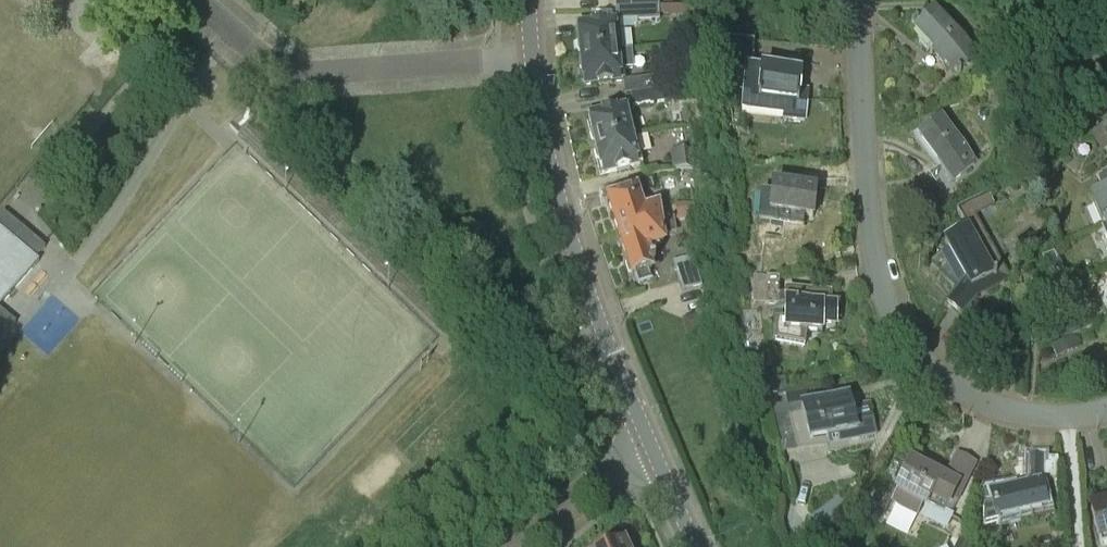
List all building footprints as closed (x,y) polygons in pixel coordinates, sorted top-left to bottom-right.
[(51,11),(61,0),(38,0),(51,11)] [(659,21),(659,6),(615,8),(616,21),(617,21),(617,23),(637,22),(656,21),(659,21)] [(942,86),(954,74),(956,76),(960,71),(959,69),(975,53),(933,10),(912,30),(932,51),(930,53),(920,64),(932,76),(942,86)] [(579,52),(579,55),(618,50),(620,50),(618,31),(617,23),(617,21),(616,21),(576,26),(578,42),(577,43),(578,51),(579,52)] [(753,43),(719,40),(723,66),(746,68),(742,111),(783,115),(783,119),(804,121),(806,101),(797,100),(800,73),(795,73),(796,63),(782,62),(781,72),(750,69),(753,43)] [(624,82),(620,50),(618,50),(579,55),(580,60),(579,61),(580,69),(581,70),(583,87),(624,82)] [(674,72),(689,71),(688,59),(673,60),(674,72)] [(656,79),(651,79),(632,82),(634,94),(658,90),(656,79)] [(662,90),(658,90),(634,94),(630,94),(632,106),(649,103),(649,105),(664,101),(662,90)] [(594,144),(634,135),(628,106),(587,116),(591,132),(590,134),(592,141),(594,142),(594,144)] [(1061,106),(1055,121),(1064,124),(1070,110),(1061,106)] [(1073,109),(1066,124),(1078,129),(1085,113),(1073,109)] [(244,110),(229,127),(237,135),(253,118),(244,110)] [(941,120),(918,138),(941,167),(929,177),(946,199),(959,190),(952,181),(974,163),(941,120)] [(634,135),(594,144),(595,149),(594,151),(596,159),(598,160),(601,175),(642,165),(634,135)] [(671,166),(686,165),(693,165),(692,148),(670,149),(671,166)] [(1102,224),(1106,222),(1106,174),(1098,178),(1103,190),(1090,196),(1102,224)] [(759,221),(771,223),(782,224),(785,215),(813,217),(815,190),(772,186),(771,195),(761,194),(759,221)] [(606,198),(618,233),(660,220),(657,206),(643,210),(636,189),(606,198)] [(973,201),(956,210),(962,221),(979,212),(973,201)] [(694,203),(688,203),(675,204),(676,216),(689,216),(696,216),(694,203)] [(39,262),(36,259),(45,248),(3,211),(0,215),(0,307),(39,262)] [(674,218),(660,220),(618,233),(632,277),(635,276),(638,284),(651,280),(648,272),(651,271),(650,266),(655,264),(653,261),(648,248),(663,243),(662,236),(677,234),(674,218)] [(946,306),(949,307),(960,317),(976,297),(1008,279),(977,225),(944,243),(965,281),(946,306)] [(682,291),(700,285),(702,285),(693,255),(672,262),(682,291)] [(1043,294),(1044,277),(1032,276),(1031,294),(1043,294)] [(785,321),(775,322),(774,343),(804,347),(806,333),(821,333),(821,327),(835,327),(835,306),(829,306),(829,293),(799,292),(786,292),(785,305),(785,321)] [(16,323),(0,309),(0,342),(16,323)] [(1056,325),(1043,331),(1046,340),(1060,334),(1056,325)] [(1052,347),(1057,359),(1077,350),(1072,338),(1052,347)] [(784,377),(767,379),(760,380),(764,395),(770,394),(788,392),(784,377)] [(801,413),(789,417),(797,447),(846,434),(848,442),(876,435),(868,404),(851,408),(848,397),(837,400),(836,394),(823,397),(825,403),(800,409),(801,413)] [(946,520),(950,512),(973,463),(957,455),(945,479),(910,462),(895,492),(889,504),(917,517),(922,507),(925,509),(946,520)] [(983,510),(982,523),(984,527),(998,524),(997,519),(1051,505),(1045,481),(1042,482),(1043,458),(1026,457),(1026,466),(1011,470),(1016,489),(990,496),(993,507),(983,510)] [(828,523),(844,508),(837,500),(821,515),(828,523)] [(1106,536),(1106,505),(1091,509),(1099,539),(1106,536)]
